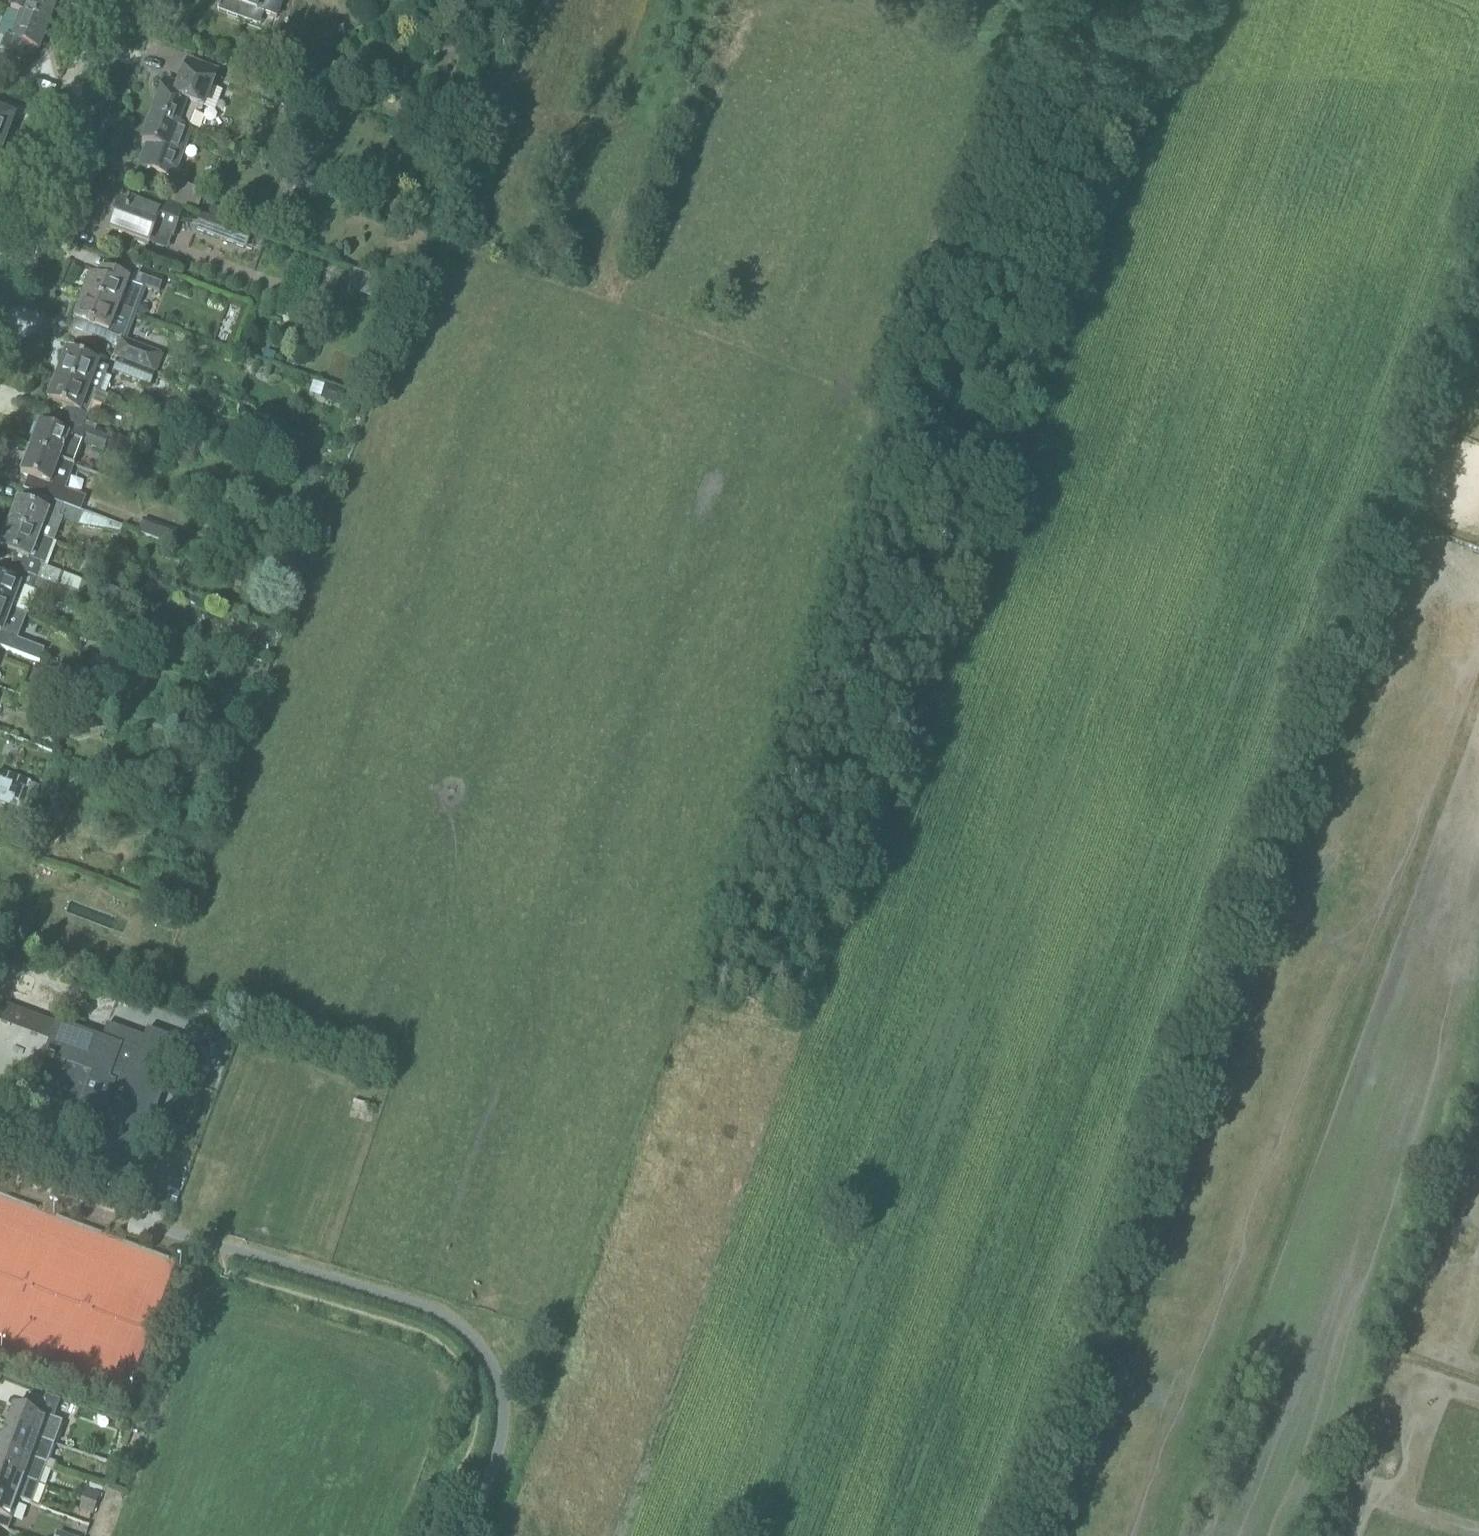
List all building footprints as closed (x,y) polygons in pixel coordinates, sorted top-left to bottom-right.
[(22,14),(22,15),(48,25),(57,0),(16,0),(12,10),(22,14)] [(218,9),(221,10),(242,18),(247,6),(257,10),(261,0),(222,0),(218,9)] [(3,48),(8,50),(6,57),(25,64),(30,49),(38,52),(48,25),(22,15),(12,41),(6,39),(3,48)] [(162,91),(152,115),(191,130),(197,113),(202,110),(205,111),(206,109),(215,112),(223,91),(213,88),(216,82),(215,82),(217,77),(186,66),(184,72),(183,71),(179,85),(166,80),(162,91)] [(5,140),(13,118),(0,113),(0,139),(5,140)] [(147,144),(138,168),(175,181),(193,131),(191,130),(152,115),(142,143),(147,144)] [(188,186),(180,206),(197,212),(204,192),(188,186)] [(183,209),(157,199),(153,210),(133,202),(129,211),(118,207),(110,230),(136,240),(136,242),(148,246),(155,229),(173,236),(183,209)] [(201,214),(195,231),(246,250),(253,233),(201,214)] [(142,270),(139,278),(136,287),(159,295),(165,278),(142,270)] [(98,281),(91,278),(84,297),(118,309),(128,282),(102,272),(98,281)] [(115,345),(123,348),(118,359),(155,373),(161,358),(157,357),(153,358),(150,352),(123,341),(130,323),(127,318),(129,314),(118,310),(118,309),(84,297),(75,320),(76,320),(73,328),(92,335),(95,330),(108,335),(109,333),(111,334),(115,345)] [(57,377),(100,393),(109,369),(67,353),(57,377)] [(121,361),(117,373),(150,386),(155,373),(121,361)] [(48,401),(68,409),(64,421),(84,429),(89,417),(88,416),(97,394),(100,395),(100,393),(57,377),(48,401)] [(326,386),(323,398),(341,404),(345,392),(326,386)] [(59,433),(40,426),(31,451),(75,467),(83,445),(105,452),(110,438),(84,429),(64,421),(59,433)] [(31,451),(21,475),(29,478),(24,490),(40,496),(82,511),(87,498),(67,490),(76,467),(75,467),(31,451)] [(19,502),(10,526),(55,542),(63,521),(79,527),(122,533),(123,528),(84,513),(85,512),(82,511),(40,496),(35,508),(19,502)] [(146,519),(141,534),(174,547),(179,532),(146,519)] [(10,526),(1,550),(16,556),(12,568),(84,596),(84,597),(93,600),(97,589),(97,588),(83,583),(83,581),(62,573),(48,568),(57,544),(55,543),(55,542),(10,526)] [(13,611),(26,616),(27,617),(28,615),(29,616),(37,594),(79,609),(84,597),(84,596),(12,568),(7,581),(0,579),(0,606),(13,611)] [(4,635),(0,646),(0,648),(7,651),(28,659),(39,663),(45,649),(34,645),(17,639),(26,616),(13,611),(0,606),(0,633),(4,635)] [(37,665),(31,681),(63,693),(69,677),(37,665)] [(13,783),(8,797),(24,803),(26,797),(31,799),(35,800),(40,785),(32,782),(0,771),(0,779),(13,783)] [(21,811),(22,810),(26,811),(31,799),(26,797),(24,803),(8,797),(13,783),(0,779),(0,803),(21,811)] [(106,1143),(101,1156),(135,1168),(182,1042),(148,1030),(145,1038),(108,1025),(102,1040),(56,1023),(6,1005),(0,1020),(0,1022),(50,1041),(44,1056),(48,1057),(34,1096),(30,1094),(18,1127),(72,1147),(80,1123),(98,1130),(95,1139),(106,1143)] [(88,1180),(132,1196),(141,1173),(97,1156),(88,1180)] [(26,1412),(15,1408),(7,1428),(53,1445),(60,1424),(40,1417),(44,1404),(31,1399),(26,1412)] [(0,1448),(45,1464),(43,1469),(53,1472),(57,1463),(47,1460),(53,1445),(7,1428),(0,1448)] [(0,1448),(0,1470),(38,1484),(43,1469),(45,1464),(0,1448)] [(19,1504),(20,1500),(31,1504),(38,1484),(0,1470),(0,1493),(20,1500),(19,1504)] [(85,1490),(82,1500),(95,1505),(98,1494),(85,1490)] [(9,1531),(19,1504),(20,1500),(0,1493),(0,1527),(9,1531)] [(95,1505),(82,1500),(79,1510),(92,1514),(95,1505)]
